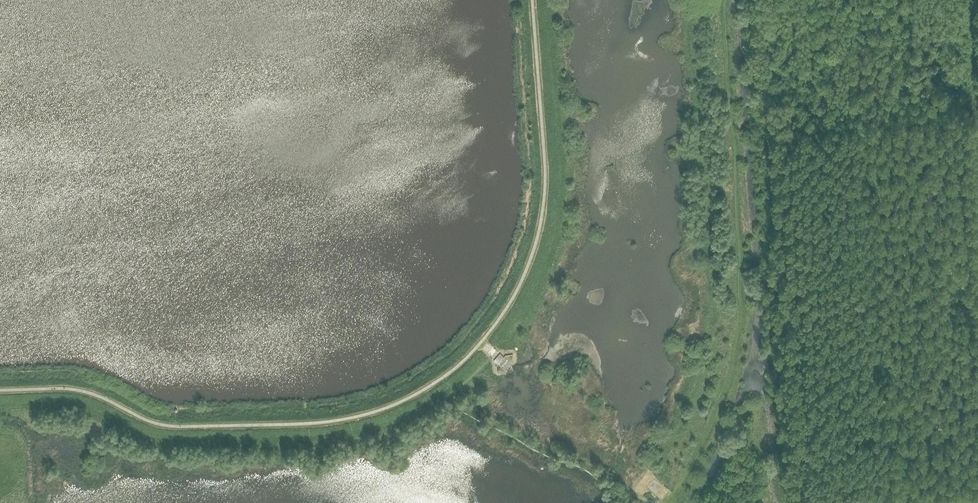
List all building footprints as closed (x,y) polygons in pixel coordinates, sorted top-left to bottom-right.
[(501,354),(494,361),(498,365),(505,357),(501,354)]
